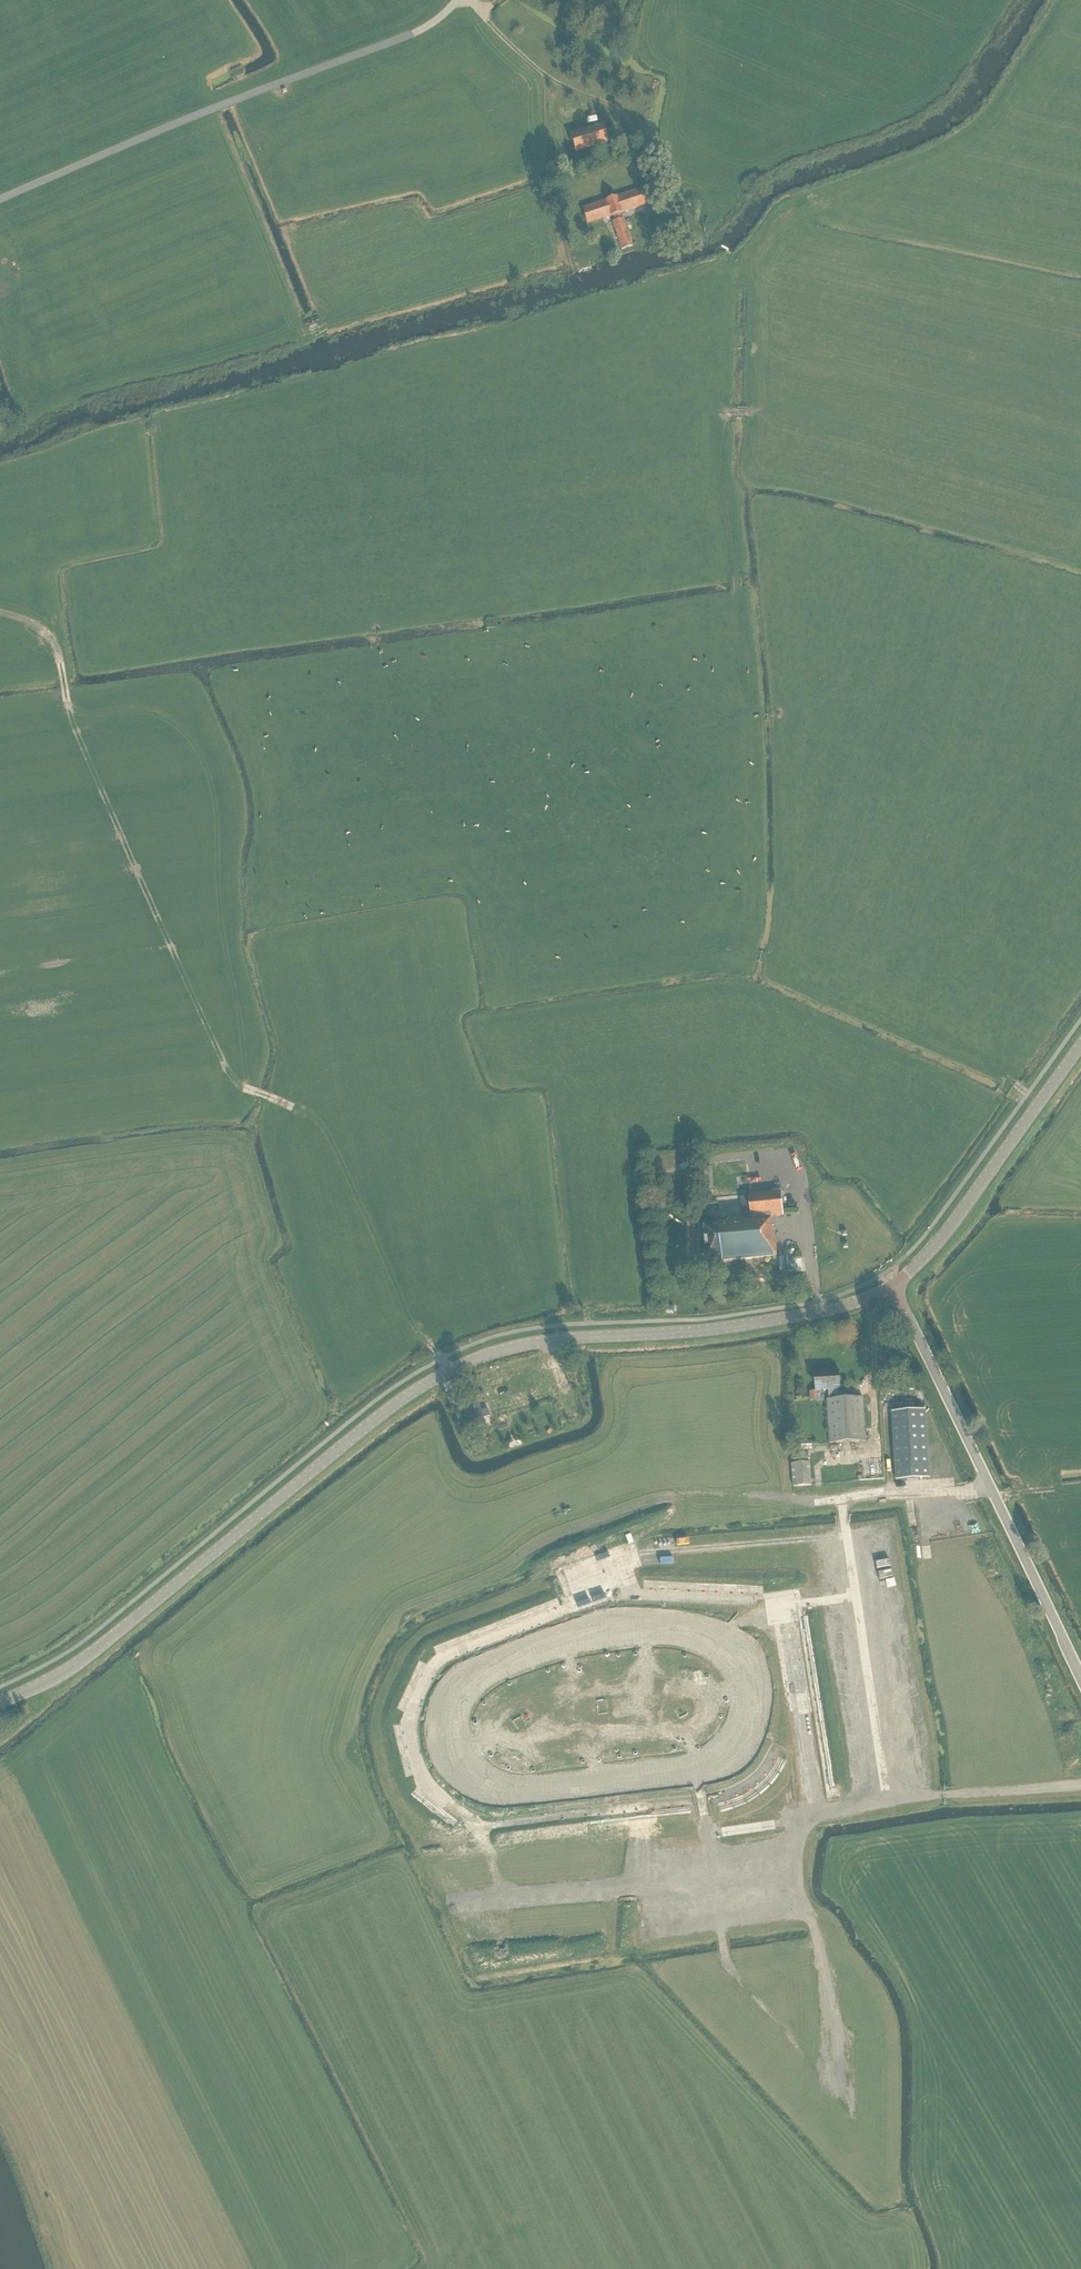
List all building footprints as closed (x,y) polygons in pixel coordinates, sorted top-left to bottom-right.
[(611,24),(606,35),(612,37),(616,27),(611,24)] [(570,134),(576,151),(607,141),(602,124),(570,134)] [(644,187),(582,208),(587,223),(612,215),(614,220),(611,221),(620,248),(632,245),(623,217),(621,218),(619,213),(645,204),(642,196),(646,195),(644,187)] [(702,1172),(711,1173),(712,1165),(703,1164),(702,1172)] [(713,1174),(700,1174),(701,1188),(714,1187),(713,1174)] [(771,1217),(783,1216),(781,1190),(716,1196),(718,1218),(727,1217),(727,1223),(704,1225),(707,1259),(722,1258),(722,1261),(776,1257),(774,1227),(772,1227),(771,1217)] [(827,1399),(830,1442),(866,1440),(863,1397),(839,1399),(838,1389),(840,1388),(839,1370),(815,1371),(816,1390),(829,1389),(829,1399),(827,1399)] [(479,1405),(466,1409),(472,1428),(485,1424),(479,1405)] [(930,1478),(925,1410),(892,1412),(896,1480),(930,1478)] [(791,1463),(793,1487),(811,1485),(809,1461),(791,1463)] [(778,1754),(775,1764),(785,1767),(788,1757),(778,1754)]
